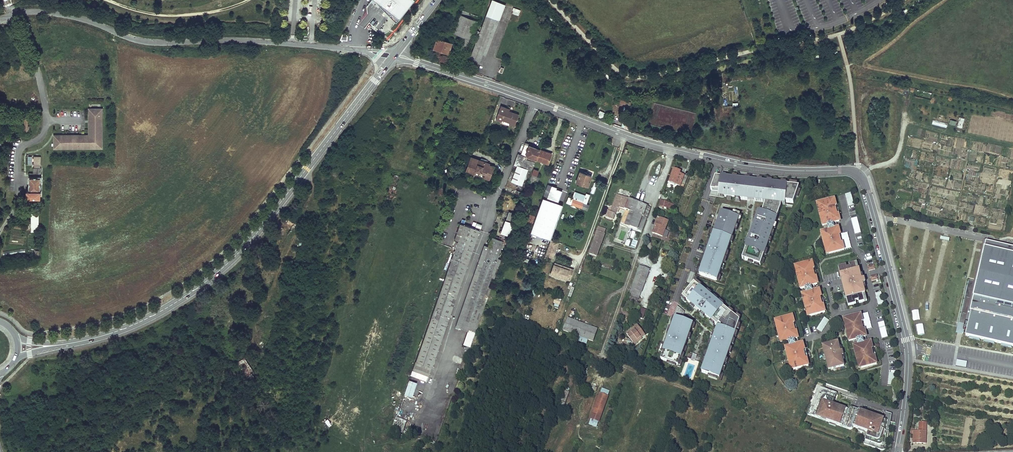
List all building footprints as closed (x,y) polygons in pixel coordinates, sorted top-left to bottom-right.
[(385,10),(386,8),(388,10),(386,12),(396,22),(413,0),(374,0),(385,10)] [(386,8),(385,10),(374,0),(386,12),(388,10),(386,8)] [(497,19),(500,20),(506,5),(494,0),(493,0),(487,15),(481,32),(477,30),(473,42),(477,43),(470,60),(480,64),(484,55),(487,56),(497,29),(493,28),(497,19)] [(477,20),(479,16),(462,10),(461,14),(477,20)] [(466,51),(477,20),(461,14),(457,25),(454,31),(465,35),(460,49),(466,51)] [(448,53),(452,42),(437,37),(434,48),(448,53)] [(517,113),(508,109),(504,108),(505,106),(499,104),(494,118),(500,120),(501,119),(508,121),(507,122),(513,124),(517,113)] [(53,149),(103,149),(103,108),(88,108),(88,134),(53,135),(53,149)] [(597,117),(603,119),(605,113),(599,111),(597,117)] [(536,159),(539,149),(525,143),(521,153),(518,152),(514,163),(532,170),(536,159)] [(548,163),(551,153),(539,149),(536,159),(548,163)] [(488,162),(483,160),(482,161),(478,159),(478,158),(470,155),(467,162),(476,165),(474,169),(484,172),(483,176),(488,177),(492,165),(487,163),(488,162)] [(476,165),(467,162),(465,169),(473,172),(474,169),(476,165)] [(532,170),(514,163),(514,164),(517,166),(512,180),(526,186),(532,170)] [(537,174),(539,170),(535,168),(528,187),(529,187),(528,189),(529,189),(530,188),(534,179),(538,180),(540,176),(537,174)] [(683,188),(687,176),(679,173),(680,171),(674,169),(669,181),(674,183),(673,185),(683,188)] [(588,188),(592,176),(579,172),(575,183),(588,188)] [(27,197),(41,197),(41,175),(33,175),(29,175),(29,189),(27,189),(27,197)] [(719,193),(721,180),(716,180),(711,192),(719,193)] [(719,193),(719,197),(767,202),(782,204),(785,204),(787,187),(721,180),(719,193)] [(557,204),(562,191),(556,189),(556,188),(551,186),(546,200),(557,204)] [(800,189),(787,187),(785,204),(794,205),(800,189)] [(586,211),(588,204),(586,204),(590,195),(586,193),(585,195),(575,192),(573,199),(568,197),(566,203),(586,211)] [(848,207),(854,205),(851,193),(845,194),(848,207)] [(626,209),(629,199),(617,194),(612,207),(611,211),(608,210),(606,213),(614,216),(617,210),(618,211),(620,207),(626,209)] [(550,241),(562,206),(557,204),(546,200),(542,198),(530,233),(550,241)] [(836,205),(834,198),(819,201),(821,209),(819,209),(822,225),(824,224),(833,222),(836,221),(839,220),(836,206),(836,205)] [(642,230),(650,207),(629,199),(626,209),(621,222),(642,230)] [(673,211),(675,205),(661,200),(659,206),(658,208),(663,209),(664,207),(673,211)] [(767,202),(763,215),(778,220),(781,210),(782,204),(767,202)] [(509,237),(517,214),(508,211),(505,220),(504,220),(500,233),(509,237)] [(721,213),(714,233),(733,239),(740,219),(721,213)] [(759,213),(742,260),(761,266),(778,220),(763,215),(759,213)] [(531,225),(534,216),(529,214),(526,223),(531,225)] [(664,227),(666,220),(658,217),(652,232),(662,236),(665,227),(664,227)] [(855,234),(861,233),(857,217),(851,218),(855,234)] [(454,240),(457,241),(410,376),(427,382),(480,230),(459,223),(454,240)] [(841,241),(837,226),(835,227),(825,230),(820,231),(821,233),(827,231),(828,237),(823,239),(824,246),(827,245),(829,253),(844,249),(842,241),(841,241)] [(605,233),(598,231),(594,241),(601,244),(605,233)] [(733,239),(714,233),(699,274),(718,281),(733,239)] [(506,245),(508,240),(496,236),(495,238),(503,241),(503,244),(506,245)] [(470,347),(501,260),(497,258),(503,244),(503,241),(495,238),(492,237),(488,247),(484,245),(454,329),(460,330),(460,329),(467,331),(462,344),(470,347)] [(559,243),(551,240),(545,256),(553,258),(559,243)] [(597,256),(601,244),(594,241),(590,253),(597,256)] [(985,243),(964,335),(1012,346),(1012,249),(985,243)] [(814,268),(812,260),(797,264),(799,272),(796,272),(800,287),(802,287),(803,292),(802,293),(806,308),(808,307),(810,315),(825,311),(823,303),(822,303),(819,288),(815,289),(812,290),(811,285),(814,284),(817,283),(813,268),(814,268)] [(846,264),(838,266),(848,305),(856,303),(855,300),(858,299),(859,302),(867,300),(857,261),(849,263),(849,266),(846,266),(846,264)] [(573,269),(569,268),(568,269),(553,264),(550,274),(565,279),(566,278),(570,279),(573,269)] [(650,270),(640,266),(628,299),(638,303),(650,270)] [(682,299),(718,328),(701,374),(720,381),(737,335),(736,334),(740,322),(695,284),(682,299)] [(878,305),(884,303),(881,292),(875,293),(878,305)] [(643,319),(647,310),(642,308),(639,317),(643,319)] [(861,313),(845,317),(847,324),(845,325),(849,340),(853,339),(863,336),(866,336),(862,321),(863,321),(861,313)] [(802,342),(799,343),(796,343),(794,338),(797,337),(794,323),(794,322),(792,315),(777,318),(779,326),(777,326),(780,342),(785,341),(786,346),(785,346),(789,361),(791,361),(793,368),(808,364),(806,357),(802,342)] [(817,330),(822,333),(829,320),(824,317),(817,330)] [(593,343),(598,330),(567,318),(562,331),(593,343)] [(694,325),(676,318),(660,361),(679,367),(694,325)] [(882,338),(888,337),(884,321),(878,323),(882,338)] [(631,332),(630,330),(626,333),(632,342),(636,339),(637,340),(645,334),(637,325),(633,328),(634,329),(631,332)] [(853,339),(855,344),(853,344),(857,360),(860,359),(862,366),(877,362),(875,355),(874,355),(870,340),(867,341),(864,342),(863,336),(853,339)] [(838,340),(822,344),(829,369),(844,365),(842,355),(840,350),(838,340)] [(256,375),(245,358),(237,363),(249,381),(256,375)] [(957,359),(956,365),(966,367),(967,361),(957,359)] [(417,383),(409,380),(404,395),(412,397),(417,383)] [(853,425),(868,430),(864,442),(881,448),(884,448),(885,446),(886,445),(892,412),(886,410),(883,417),(880,416),(879,417),(874,415),(874,414),(860,409),(859,412),(853,410),(854,407),(850,406),(848,407),(848,408),(833,403),(837,391),(821,386),(820,386),(816,389),(808,413),(818,417),(819,415),(827,418),(827,419),(840,424),(841,421),(848,423),(847,426),(851,427),(852,426),(853,425)] [(607,395),(600,393),(591,417),(598,420),(607,395)] [(407,422),(396,418),(391,430),(402,434),(407,422)] [(913,444),(926,444),(926,422),(920,422),(919,428),(919,429),(918,431),(913,431),(911,431),(911,434),(913,434),(913,444)]
